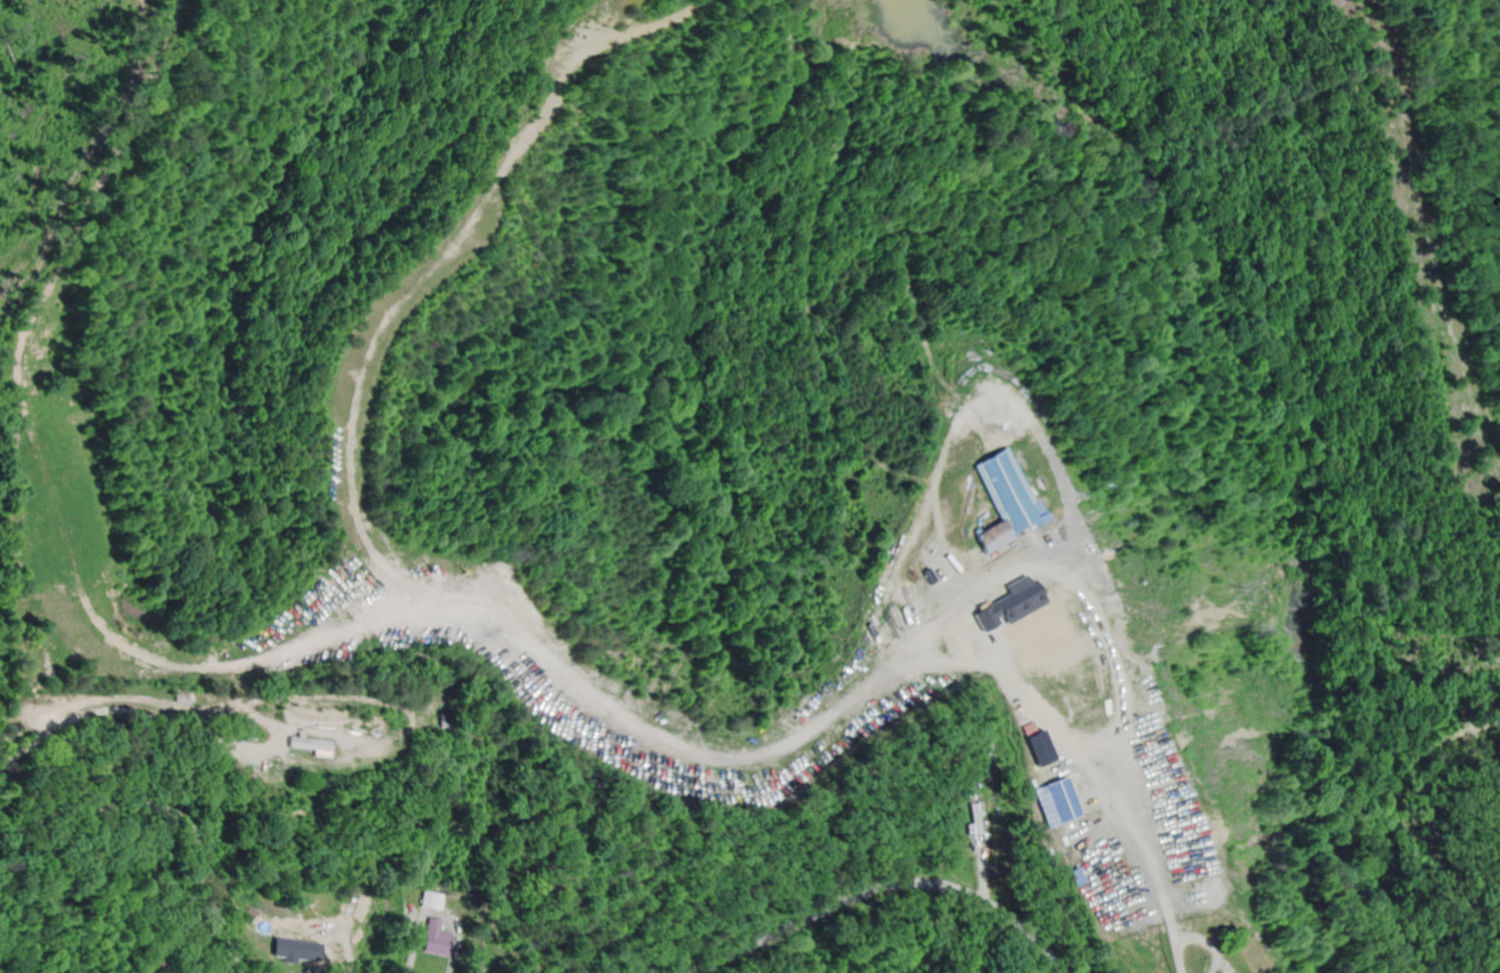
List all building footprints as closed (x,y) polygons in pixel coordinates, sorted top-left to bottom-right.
[(964,466),(991,524),(964,538),(973,557),(1038,526),(1000,448),(964,466)] [(176,703),(190,705),(192,693),(177,691),(176,703)] [(287,750),(327,753),(328,742),(288,738),(287,750)] [(1040,787),(1051,826),(1077,818),(1066,779),(1040,787)] [(973,835),(984,835),(984,805),(973,805),(973,835)] [(420,954),(449,959),(454,934),(441,932),(443,922),(427,919),(420,954)] [(305,963),(305,940),(269,940),(269,963),(305,963)]
